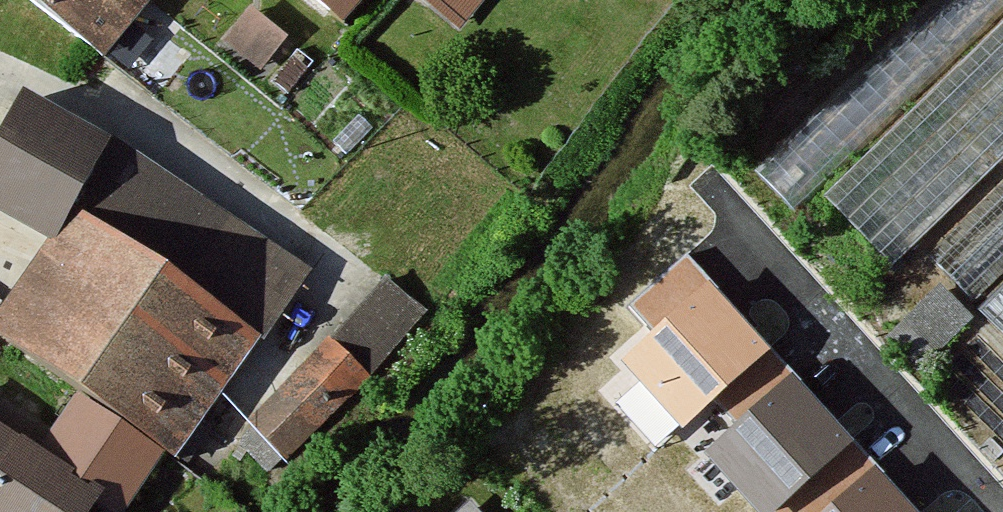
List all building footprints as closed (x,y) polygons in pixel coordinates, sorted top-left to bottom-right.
[(108,53),(150,0),(41,0),(108,53)] [(355,24),(374,0),(322,0),(355,24)] [(462,26),(483,0),(430,0),(462,26)] [(764,136),(815,187),(999,0),(898,0),(764,136)] [(827,192),(893,258),(1002,148),(1002,15),(827,192)] [(32,92),(0,145),(0,205),(61,241),(82,210),(121,145),(32,92)] [(922,251),(965,294),(1002,257),(1002,172),(922,251)] [(82,210),(61,241),(0,333),(0,347),(185,469),(316,273),(213,205),(171,269),(82,210)] [(246,408),(286,450),(433,314),(394,271),(246,408)] [(771,349),(708,279),(621,357),(684,427),(771,349)] [(983,304),(1002,325),(1002,285),(983,304)] [(792,372),(704,450),(760,511),(777,511),(855,442),(792,372)] [(0,425),(0,511),(107,511),(117,496),(0,425)] [(875,464),(821,511),(919,511),(875,464)] [(477,489),(450,511),(497,511),(477,489)]
